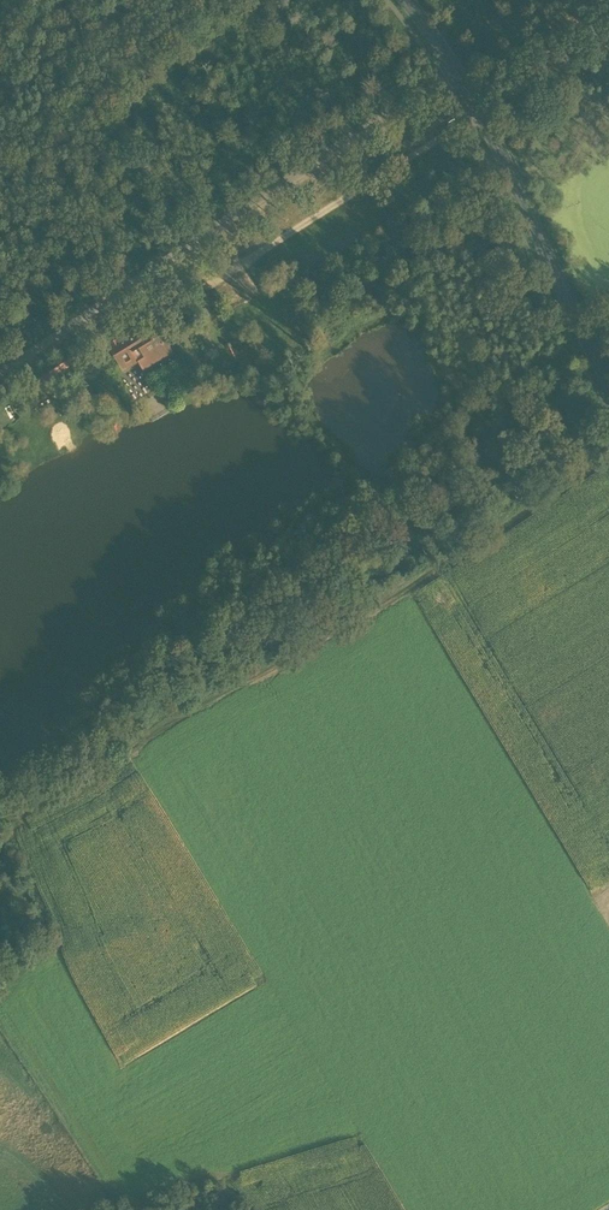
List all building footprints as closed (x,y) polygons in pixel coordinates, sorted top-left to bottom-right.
[(120,320),(110,327),(115,336),(126,329),(120,320)] [(151,323),(135,333),(138,339),(155,328),(151,323)] [(114,337),(115,336),(110,327),(26,383),(28,386),(33,383),(37,389),(107,342),(114,337)] [(140,364),(142,366),(169,350),(161,338),(155,328),(138,339),(135,333),(133,331),(117,341),(109,346),(108,347),(120,365),(135,355),(140,364)] [(109,346),(117,341),(114,337),(107,342),(109,346)] [(172,355),(169,350),(142,366),(145,371),(172,355)] [(125,373),(140,364),(135,355),(120,365),(125,373)]
